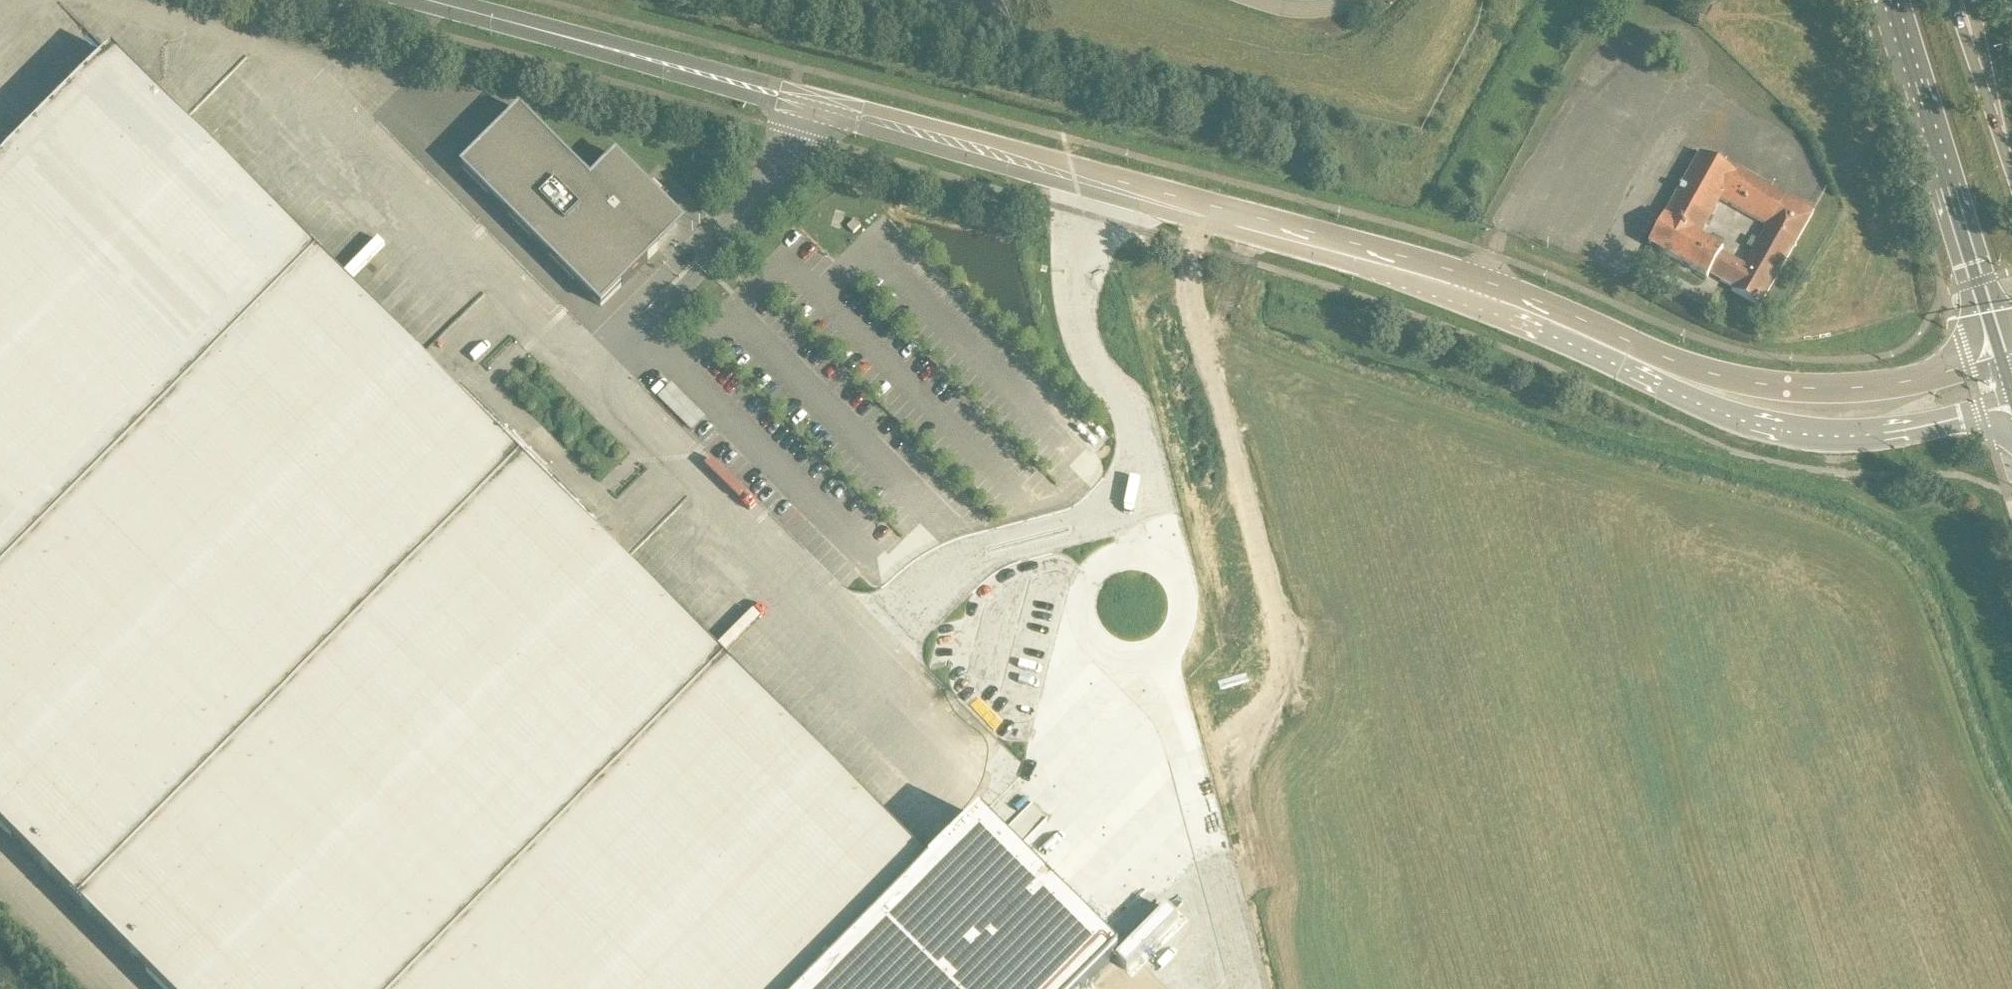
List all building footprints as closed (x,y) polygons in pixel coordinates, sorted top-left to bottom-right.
[(930,871),(711,652),(590,531),(598,523),(460,384),(451,393),(112,55),(0,167),(0,827),(163,988),(812,988),(930,871)] [(673,215),(616,158),(591,183),(519,112),(462,169),(601,308),(658,251),(648,241),(673,215)] [(1709,276),(1714,278),(1733,289),(1731,292),(1760,308),(1814,213),(1737,169),(1734,174),(1700,155),(1649,246),(1707,279),(1709,276)] [(982,818),(930,871),(813,988),(1085,988),(1118,954),(982,818)] [(1177,921),(1167,910),(1116,962),(1126,972),(1177,921)]
